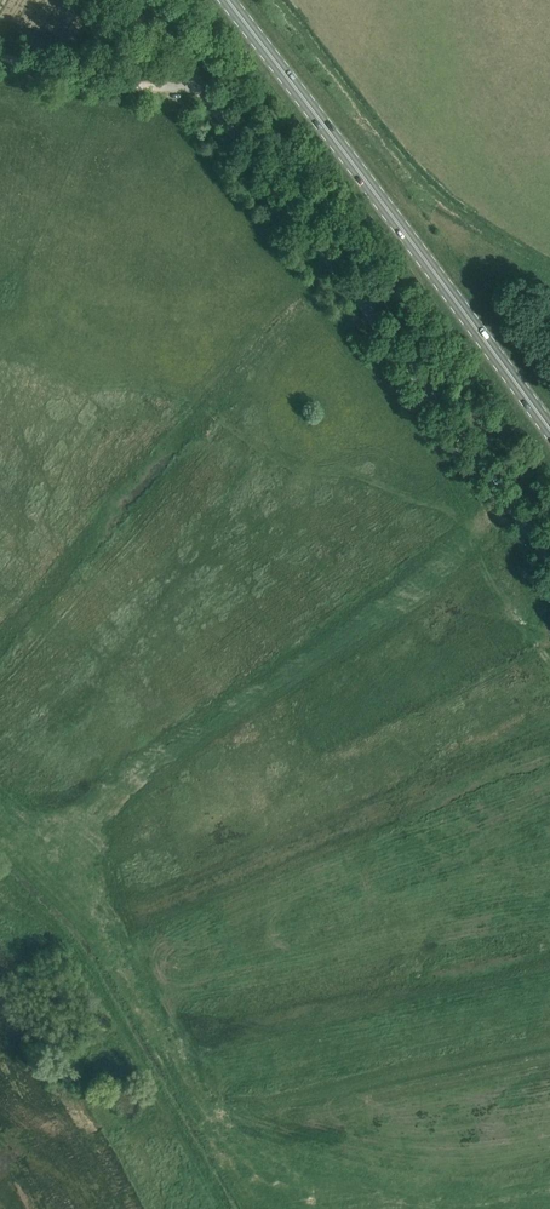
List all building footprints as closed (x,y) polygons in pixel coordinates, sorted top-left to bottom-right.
[(81,1080),(92,1073),(87,1066),(76,1073),(81,1080)] [(100,1123),(111,1116),(98,1096),(87,1102),(100,1123)]
